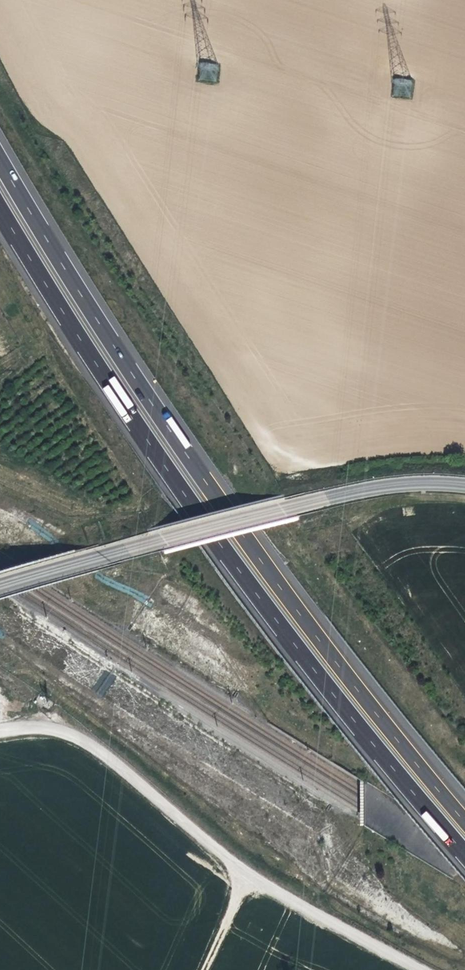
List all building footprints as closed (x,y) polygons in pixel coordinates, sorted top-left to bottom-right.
[(443,841),(449,836),(426,811),(420,816),(443,841)]
